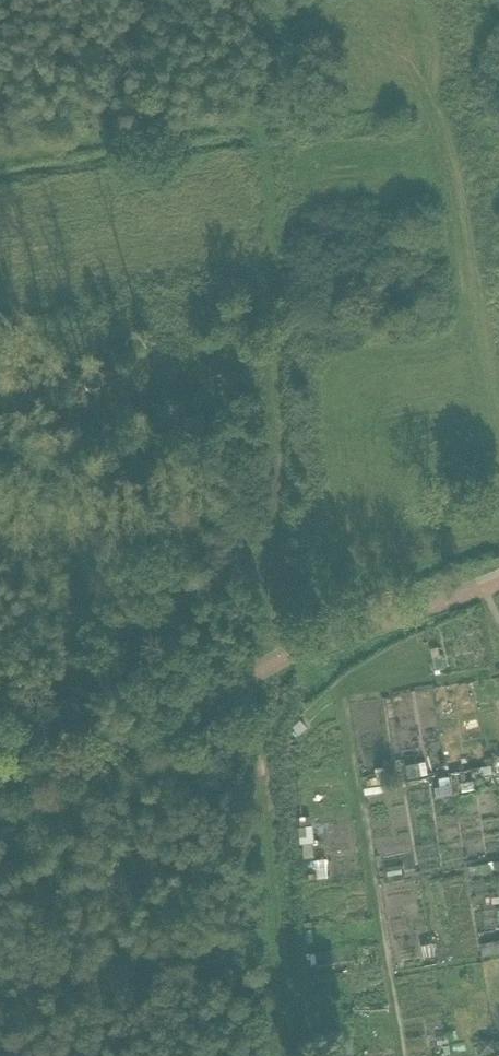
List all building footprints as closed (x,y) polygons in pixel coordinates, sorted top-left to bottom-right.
[(386,521),(401,518),(398,503),(383,506),(386,521)] [(299,721),(293,727),(300,734),(306,728),(299,721)]
